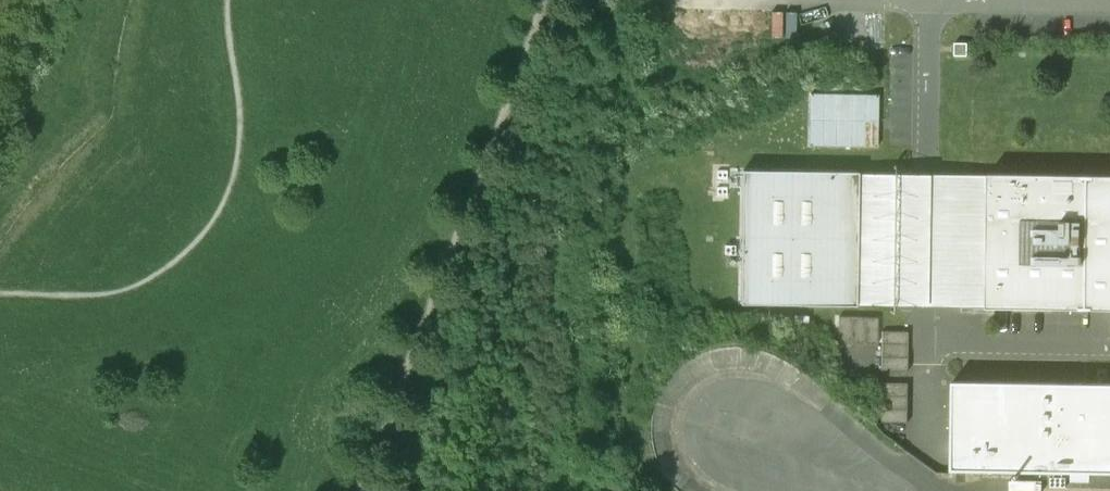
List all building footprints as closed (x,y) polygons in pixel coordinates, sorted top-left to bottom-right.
[(967,43),(954,43),(954,56),(967,56),(967,43)] [(878,95),(810,94),(809,146),(877,147),(878,95)] [(858,173),(742,171),(741,305),(856,306),(858,173)] [(988,174),(986,308),(1109,310),(1109,176),(988,174)] [(878,319),(839,318),(839,344),(878,345),(878,319)] [(908,332),(882,332),(881,371),(908,371),(908,332)] [(951,382),(951,470),(1109,473),(1109,384),(951,382)] [(907,384),(881,384),(881,423),(907,423),(907,384)]
